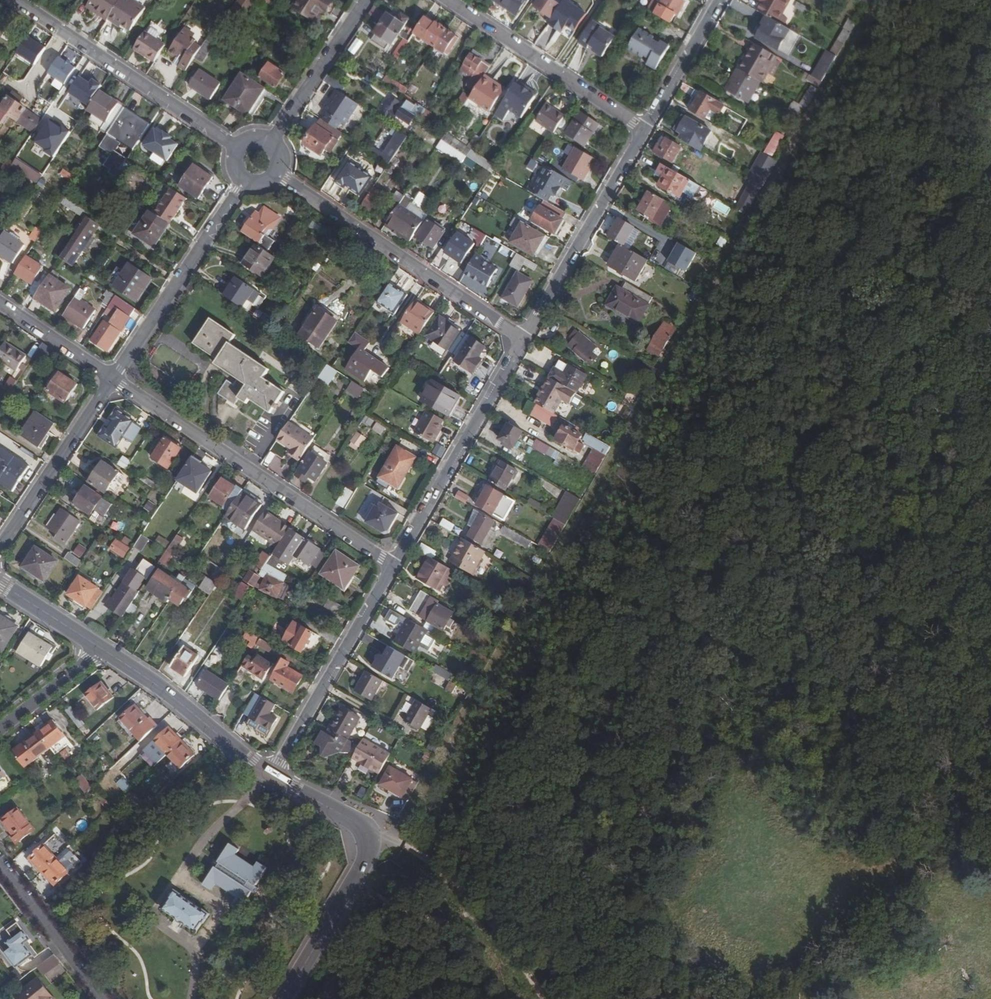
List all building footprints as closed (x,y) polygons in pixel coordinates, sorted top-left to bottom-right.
[(88,6),(108,19),(121,0),(92,0),(88,6)] [(108,19),(117,25),(119,21),(122,23),(121,25),(131,31),(146,8),(133,0),(121,0),(108,19)] [(231,12),(227,10),(219,22),(227,28),(232,20),(241,25),(257,0),(238,0),(231,12)] [(330,0),(298,0),(292,8),(318,24),(323,17),(318,15),(322,10),(324,11),(331,1),(330,0)] [(493,0),(516,15),(526,0),(493,0)] [(552,0),(538,0),(534,7),(553,19),(561,6),(552,0)] [(685,1),(683,0),(653,0),(648,10),(670,23),(675,14),(678,15),(685,1)] [(763,1),(757,10),(770,18),(777,22),(783,25),(787,18),(781,15),(789,0),(763,0),(763,1)] [(326,13),(333,2),(331,1),(324,11),(326,13)] [(88,6),(86,8),(107,21),(108,19),(88,6)] [(388,13),(378,7),(371,17),(382,24),(388,13)] [(397,19),(388,13),(382,24),(399,35),(409,42),(411,38),(415,33),(415,32),(411,29),(408,34),(402,30),(410,18),(401,13),(397,19)] [(426,16),(424,18),(435,25),(436,23),(426,16)] [(435,47),(446,30),(436,23),(435,25),(424,18),(418,28),(415,32),(415,33),(426,40),(435,47)] [(777,22),(770,18),(764,28),(762,27),(760,27),(755,35),(756,37),(778,50),(790,29),(783,25),(777,22)] [(580,40),(579,42),(588,48),(590,44),(595,47),(593,50),(603,56),(616,38),(601,28),(602,27),(593,21),(580,40)] [(399,35),(382,24),(371,40),(385,50),(390,43),(392,44),(399,35)] [(548,25),(545,32),(532,26),(528,35),(555,47),(561,31),(548,25)] [(196,33),(185,26),(182,31),(193,38),(196,33)] [(654,37),(639,28),(627,49),(642,57),(643,56),(650,59),(647,64),(656,70),(670,46),(661,41),(659,43),(653,40),(654,37)] [(844,29),(831,52),(837,56),(851,33),(844,29)] [(456,36),(446,30),(435,47),(444,53),(456,36)] [(193,38),(182,31),(168,53),(177,59),(181,62),(179,66),(186,71),(196,55),(202,47),(194,43),(196,41),(193,38)] [(166,45),(145,32),(135,48),(155,62),(166,45)] [(426,40),(415,33),(411,38),(422,45),(426,40)] [(40,67),(51,50),(28,36),(17,53),(40,67)] [(356,55),(364,42),(358,38),(349,51),(356,55)] [(257,42),(252,39),(248,46),(253,49),(257,42)] [(213,45),(206,41),(202,47),(196,55),(203,60),(212,46),(213,45)] [(743,59),(738,69),(760,82),(766,72),(770,75),(778,61),(774,58),(775,55),(756,44),(746,61),(743,59)] [(485,74),(491,66),(483,61),(485,57),(473,50),(459,71),(471,79),(467,85),(475,90),(483,78),(485,74)] [(837,56),(831,52),(828,58),(829,59),(825,66),(821,63),(813,77),(814,78),(822,82),(837,56)] [(49,73),(68,86),(79,69),(60,56),(49,73)] [(272,64),(269,63),(262,74),(264,76),(272,64)] [(286,74),(272,64),(264,76),(262,74),(260,77),(276,88),(286,74)] [(760,82),(738,69),(726,89),(749,102),(760,82)] [(221,84),(200,70),(197,74),(194,78),(189,85),(211,99),(221,84)] [(269,92),(242,74),(225,101),(235,107),(237,104),(254,115),(269,92)] [(346,86),(328,74),(324,81),(337,90),(341,93),(346,86)] [(505,87),(485,74),(483,78),(495,86),(496,85),(503,89),(505,87)] [(390,85),(394,80),(386,76),(383,80),(390,85)] [(470,97),(470,98),(479,103),(489,110),(503,89),(496,85),(495,86),(483,78),(475,90),(470,97)] [(822,82),(814,78),(811,83),(819,87),(822,82)] [(407,89),(394,80),(390,85),(404,94),(407,89)] [(515,83),(494,114),(503,120),(510,110),(521,118),(535,97),(528,92),(529,91),(523,87),(522,88),(515,83)] [(818,89),(812,85),(809,91),(815,94),(818,89)] [(694,98),(697,99),(700,93),(694,89),(690,95),(694,98)] [(125,107),(99,90),(87,109),(93,113),(100,118),(106,122),(101,129),(108,133),(125,107)] [(341,93),(337,90),(323,111),(327,114),(323,120),(336,129),(341,123),(345,125),(359,104),(341,93)] [(815,94),(809,91),(801,105),(807,109),(815,94)] [(470,97),(464,93),(458,104),(463,107),(467,102),(470,98),(470,97)] [(695,102),(690,111),(705,119),(710,110),(719,115),(724,106),(700,93),(697,99),(694,98),(693,101),(695,102)] [(9,97),(0,111),(0,122),(7,127),(13,118),(18,121),(18,122),(34,132),(42,120),(26,109),(27,108),(9,97)] [(408,101),(404,107),(402,109),(397,106),(400,102),(393,97),(382,112),(394,120),(397,116),(410,125),(414,118),(418,121),(421,116),(426,110),(426,109),(417,103),(416,106),(408,101)] [(470,98),(467,102),(476,108),(479,103),(470,98)] [(801,105),(794,102),(790,109),(802,116),(807,109),(801,105)] [(254,115),(237,104),(235,107),(252,118),(254,115)] [(565,116),(547,105),(536,121),(554,133),(565,116)] [(135,114),(125,107),(108,133),(100,145),(111,153),(104,164),(111,168),(109,171),(116,176),(127,159),(128,158),(115,150),(121,142),(133,150),(151,124),(138,116),(135,120),(132,118),(135,114)] [(431,113),(426,110),(421,116),(427,119),(431,113)] [(599,124),(580,112),(566,134),(585,146),(599,124)] [(93,113),(89,119),(95,124),(100,118),(93,113)] [(678,132),(686,117),(683,115),(675,130),(678,132)] [(59,158),(75,131),(51,117),(35,144),(59,158)] [(712,132),(686,117),(678,132),(682,134),(679,139),(700,151),(712,132)] [(323,120),(320,118),(305,141),(316,148),(314,150),(322,156),(326,149),(330,152),(338,140),(343,134),(336,129),(323,120)] [(162,134),(155,129),(144,146),(167,161),(178,145),(171,140),(168,139),(164,136),(162,134)] [(173,137),(164,131),(162,134),(164,136),(168,139),(171,140),(173,137)] [(389,164),(407,137),(405,135),(399,131),(383,154),(375,148),(371,152),(389,164)] [(471,149),(446,133),(441,140),(466,156),(470,150),(471,149)] [(783,137),(776,133),(764,153),(771,157),(783,137)] [(682,148),(666,139),(661,147),(657,145),(653,151),(673,163),(682,148)] [(316,148),(305,141),(304,143),(314,150),(316,148)] [(595,159),(575,147),(563,169),(583,181),(588,173),(587,172),(595,159)] [(35,157),(25,150),(19,159),(29,166),(35,157)] [(470,150),(466,156),(491,173),(495,167),(470,150)] [(764,153),(762,152),(747,178),(754,182),(762,186),(777,161),(771,157),(764,153)] [(172,180),(176,183),(192,160),(202,167),(204,164),(189,155),(172,180)] [(41,161),(35,157),(29,166),(35,170),(41,161)] [(8,158),(0,171),(0,175),(4,177),(12,166),(14,162),(8,158)] [(19,159),(17,158),(14,162),(12,166),(31,179),(37,171),(35,170),(29,166),(19,159)] [(50,164),(43,159),(41,161),(35,170),(37,171),(43,175),(50,164)] [(596,159),(595,159),(587,172),(588,173),(596,159)] [(202,167),(192,160),(176,183),(198,198),(214,175),(202,167)] [(372,177),(349,162),(336,181),(345,187),(346,185),(361,195),(372,177)] [(700,186),(663,165),(659,173),(651,168),(649,171),(662,179),(659,185),(680,197),(683,192),(693,197),(700,186)] [(552,194),(555,196),(558,191),(556,190),(559,186),(562,188),(567,179),(548,167),(537,186),(529,181),(524,188),(544,200),(547,201),(552,194)] [(78,178),(64,169),(60,174),(74,184),(78,178)] [(43,175),(37,171),(31,179),(37,183),(43,175)] [(762,186),(754,182),(746,194),(748,195),(741,209),(747,212),(762,186)] [(374,187),(361,206),(370,212),(382,193),(374,187)] [(187,199),(172,188),(155,213),(171,224),(187,199)] [(649,191),(638,210),(646,215),(644,217),(659,226),(672,205),(649,191)] [(90,206),(69,192),(62,202),(83,216),(90,206)] [(404,196),(403,197),(386,223),(400,233),(399,234),(410,241),(423,221),(406,209),(410,202),(404,197),(404,196)] [(547,201),(544,200),(540,206),(563,219),(567,213),(547,201)] [(540,206),(531,220),(555,234),(563,220),(563,219),(540,206)] [(280,218),(265,207),(260,214),(257,212),(243,232),(269,250),(275,242),(265,235),(269,230),(273,230),(280,218)] [(155,213),(150,210),(142,221),(143,222),(135,235),(154,248),(171,224),(155,213)] [(103,227),(88,217),(85,221),(97,229),(97,230),(99,232),(103,227)] [(634,228),(619,219),(614,227),(609,237),(621,244),(624,246),(634,228)] [(434,224),(428,220),(417,237),(434,248),(445,232),(444,231),(445,229),(435,223),(434,224)] [(97,229),(85,221),(60,259),(72,267),(83,250),(81,249),(90,236),(92,238),(97,230),(97,229)] [(143,222),(142,221),(134,234),(135,235),(143,222)] [(546,235),(523,222),(511,242),(534,256),(546,235)] [(399,234),(400,233),(386,223),(385,225),(399,234)] [(9,224),(0,238),(0,254),(13,263),(25,245),(23,243),(27,236),(9,224)] [(35,242),(42,231),(37,227),(30,238),(35,242)] [(119,238),(103,227),(99,232),(116,243),(119,238)] [(475,244),(458,233),(445,252),(461,263),(475,244)] [(92,238),(90,236),(81,249),(83,250),(87,253),(95,240),(92,238)] [(490,238),(487,236),(482,245),(485,247),(490,238)] [(621,244),(615,255),(617,257),(619,253),(621,255),(625,247),(624,246),(621,244)] [(696,253),(679,244),(668,262),(686,272),(696,253)] [(249,256),(243,265),(262,277),(275,258),(257,245),(249,256)] [(615,255),(610,264),(612,265),(611,267),(635,281),(648,260),(625,247),(621,255),(619,253),(617,257),(615,255)] [(517,253),(508,248),(506,253),(514,258),(517,253)] [(526,259),(517,253),(514,258),(510,265),(519,271),(523,265),(526,259)] [(482,257),(476,254),(464,274),(488,287),(492,279),(495,275),(498,269),(487,264),(481,260),(482,257)] [(42,266),(25,256),(14,273),(21,278),(24,274),(34,280),(34,279),(36,278),(38,275),(38,273),(42,266)] [(538,265),(526,259),(523,265),(534,271),(538,265)] [(151,278),(130,264),(114,286),(136,301),(151,278)] [(60,275),(53,270),(49,276),(56,281),(60,275)] [(532,281),(517,272),(502,298),(517,307),(532,281)] [(34,280),(24,274),(21,278),(31,284),(34,280)] [(56,281),(49,276),(35,296),(56,310),(70,290),(56,281)] [(254,290),(236,277),(224,295),(242,308),(247,300),(253,304),(260,294),(254,290)] [(153,279),(151,278),(136,301),(138,302),(153,279)] [(192,281),(191,280),(186,288),(192,293),(197,285),(197,284),(192,281)] [(398,287),(390,282),(376,302),(395,314),(408,294),(402,290),(401,291),(397,288),(398,287)] [(653,297),(626,282),(621,290),(617,287),(607,305),(638,323),(653,297)] [(84,328),(96,310),(81,300),(86,292),(81,288),(63,315),(84,328)] [(699,290),(694,288),(688,298),(693,301),(699,290)] [(116,296),(107,290),(103,295),(107,297),(101,306),(107,309),(108,307),(116,296)] [(135,308),(116,296),(108,307),(116,312),(109,324),(104,321),(92,340),(108,351),(135,308)] [(247,300),(242,308),(248,312),(253,304),(247,300)] [(422,305),(415,301),(402,321),(421,334),(435,312),(423,304),(422,305)] [(320,304),(318,308),(337,321),(340,318),(320,304)] [(320,347),(337,321),(318,308),(313,315),(309,313),(303,323),(306,325),(300,334),(320,347)] [(447,319),(440,314),(425,337),(445,350),(459,330),(445,321),(447,319)] [(215,364),(240,381),(236,386),(227,380),(218,394),(227,400),(229,398),(236,403),(238,398),(247,404),(250,400),(271,414),(285,392),(264,378),(270,370),(230,343),(236,335),(211,318),(194,344),(218,360),(215,364)] [(676,330),(664,322),(648,349),(660,356),(671,337),(672,337),(676,330)] [(579,332),(576,329),(569,337),(572,340),(579,332)] [(596,347),(579,332),(572,340),(568,345),(590,365),(597,357),(592,352),(596,347)] [(370,343),(355,333),(349,342),(359,349),(346,369),(364,381),(372,370),(383,377),(389,369),(364,352),(370,343)] [(485,347),(471,338),(455,361),(473,373),(482,359),(479,357),(485,347)] [(5,341),(0,349),(0,360),(16,371),(18,368),(21,362),(26,355),(5,341)] [(53,350),(43,343),(30,362),(41,369),(53,350)] [(569,366),(559,361),(555,369),(564,374),(569,366)] [(27,366),(21,362),(18,368),(23,371),(27,366)] [(328,365),(319,378),(329,384),(337,371),(332,367),(328,365)] [(586,377),(569,366),(564,374),(555,369),(550,377),(551,378),(577,393),(586,377)] [(78,384),(60,373),(48,391),(66,402),(78,384)] [(577,393),(551,378),(535,404),(553,414),(562,399),(577,408),(583,398),(576,394),(577,393)] [(16,383),(10,379),(3,389),(9,393),(11,389),(16,383)] [(460,396),(433,380),(422,400),(447,414),(454,402),(456,404),(460,396)] [(364,389),(353,381),(347,390),(358,398),(364,389)] [(19,394),(11,389),(9,393),(17,398),(19,394)] [(456,404),(454,402),(447,414),(449,416),(456,404)] [(37,412),(26,404),(22,410),(21,413),(22,415),(23,417),(30,422),(37,412)] [(134,421),(117,409),(110,419),(113,421),(108,428),(105,426),(99,436),(116,447),(123,437),(132,442),(141,428),(133,422),(134,421)] [(443,420),(427,410),(415,432),(433,443),(440,431),(438,430),(441,424),(443,420)] [(51,421),(37,412),(30,422),(21,436),(35,445),(38,447),(46,434),(43,432),(51,421)] [(374,421),(366,416),(362,421),(370,426),(374,421)] [(290,454),(300,460),(314,439),(289,422),(278,439),(293,450),(290,454)] [(522,432),(508,423),(499,439),(514,448),(522,432)] [(384,429),(376,424),(373,429),(381,435),(384,429)] [(582,436),(565,426),(556,440),(579,453),(584,445),(578,442),(582,436)] [(365,438),(357,433),(350,445),(357,450),(365,438)] [(595,446),(607,454),(611,447),(587,434),(584,438),(587,440),(586,441),(595,446)] [(181,448),(165,437),(152,458),(168,468),(181,448)] [(556,460),(554,463),(563,468),(569,456),(537,439),(533,447),(556,460)] [(277,472),(288,452),(274,445),(263,465),(277,472)] [(330,455),(315,446),(295,475),(305,482),(309,476),(316,481),(328,463),(326,462),(330,455)] [(607,454),(595,446),(583,466),(596,473),(607,454)] [(0,447),(0,484),(12,492),(29,466),(0,447)] [(416,458),(397,447),(380,477),(381,478),(391,484),(398,488),(416,458)] [(127,469),(132,460),(123,456),(119,465),(127,469)] [(203,462),(194,457),(179,480),(199,493),(213,472),(201,465),(203,462)] [(124,475),(103,461),(89,482),(106,494),(109,488),(116,492),(120,486),(118,484),(124,475)] [(517,470),(502,461),(490,481),(505,490),(517,470)] [(154,483),(142,475),(139,479),(151,487),(154,483)] [(391,484),(381,478),(378,483),(388,489),(391,484)] [(237,488),(223,479),(211,497),(225,506),(223,508),(229,512),(242,492),(243,490),(238,486),(237,488)] [(489,484),(488,486),(477,505),(504,520),(515,502),(504,495),(505,494),(489,484)] [(113,504),(86,486),(75,504),(91,515),(89,519),(96,523),(97,521),(100,523),(113,504)] [(352,494),(345,489),(338,502),(345,507),(352,494)] [(384,496),(372,490),(356,517),(383,532),(388,531),(398,514),(380,503),(384,496)] [(469,497),(459,491),(455,497),(466,503),(469,497)] [(262,505),(242,492),(229,512),(226,517),(246,530),(262,505)] [(580,499),(568,492),(562,503),(574,510),(580,499)] [(543,506),(530,498),(527,503),(541,511),(543,506)] [(145,508),(152,512),(156,504),(149,500),(145,508)] [(574,510),(562,503),(553,518),(554,519),(566,525),(574,510)] [(550,510),(543,506),(541,511),(550,516),(550,510)] [(481,512),(474,508),(468,525),(473,527),(481,512)] [(80,521),(62,509),(48,529),(57,535),(55,539),(63,545),(80,521)] [(277,520),(265,512),(250,535),(265,545),(269,540),(279,546),(288,532),(275,523),(277,520)] [(496,521),(481,512),(473,527),(468,536),(486,546),(495,532),(493,531),(497,524),(495,523),(496,521)] [(454,526),(444,519),(440,525),(450,531),(454,526)] [(566,525),(554,519),(539,545),(550,552),(566,526),(566,525)] [(290,530),(290,529),(277,520),(275,523),(288,532),(290,530)] [(505,526),(501,533),(518,542),(522,536),(505,526)] [(288,532),(279,546),(271,558),(267,564),(283,573),(295,555),(305,540),(290,530),(288,532)] [(134,547),(140,551),(148,539),(141,534),(134,547)] [(159,535),(154,543),(167,551),(167,550),(170,545),(172,543),(159,535)] [(173,554),(183,538),(177,535),(172,543),(170,545),(167,550),(173,554)] [(531,541),(522,536),(518,542),(527,547),(531,541)] [(115,550),(121,541),(118,539),(111,548),(115,550)] [(485,551),(463,539),(453,556),(459,559),(456,565),(472,575),(485,551)] [(326,555),(305,540),(295,555),(309,565),(310,563),(317,568),(326,555)] [(121,541),(115,550),(125,557),(131,548),(121,541)] [(422,543),(418,550),(430,557),(432,558),(436,551),(422,543)] [(84,558),(88,548),(78,544),(74,554),(84,558)] [(57,561),(36,548),(24,566),(44,580),(57,561)] [(168,561),(172,554),(167,551),(160,561),(165,565),(168,561)] [(359,566),(337,551),(322,574),(342,587),(351,574),(353,576),(359,566)] [(81,560),(69,552),(64,558),(77,567),(81,560)] [(271,558),(263,552),(255,565),(262,570),(263,570),(267,564),(271,558)] [(459,559),(453,556),(450,562),(456,565),(459,559)] [(432,558),(430,557),(418,579),(437,590),(441,583),(444,585),(444,584),(448,587),(452,579),(449,577),(453,570),(432,558)] [(156,567),(145,560),(137,571),(128,585),(125,583),(113,599),(115,600),(109,608),(122,616),(156,567)] [(226,571),(209,560),(200,573),(206,577),(217,584),(226,571)] [(188,564),(181,575),(185,577),(191,567),(188,564)] [(283,573),(267,564),(263,570),(262,570),(260,573),(260,574),(266,577),(262,585),(256,582),(260,576),(251,572),(245,581),(254,586),(260,589),(282,599),(289,585),(284,583),(285,581),(283,580),(286,574),(283,573)] [(262,570),(255,565),(252,569),(260,573),(262,570)] [(125,583),(128,585),(137,571),(133,568),(123,582),(125,583)] [(181,575),(180,574),(176,581),(160,570),(148,589),(168,602),(170,598),(184,578),(185,577),(181,575)] [(353,576),(351,574),(342,587),(344,589),(353,576)] [(80,576),(68,594),(91,609),(103,592),(97,589),(98,588),(80,576)] [(206,577),(199,588),(210,595),(217,584),(206,577)] [(196,586),(184,578),(170,598),(180,605),(186,596),(188,597),(196,586)] [(250,588),(244,584),(236,597),(241,600),(250,588)] [(440,601),(421,589),(409,610),(445,631),(455,613),(438,603),(440,601)] [(104,605),(109,608),(115,600),(113,599),(110,596),(104,605)] [(343,607),(329,599),(324,607),(334,611),(341,611),(343,607)] [(427,631),(391,610),(385,619),(395,625),(398,624),(405,628),(401,634),(400,634),(395,642),(414,653),(418,646),(428,652),(437,636),(427,631)] [(18,628),(19,626),(0,614),(0,617),(18,628)] [(0,617),(0,651),(3,653),(18,628),(0,617)] [(319,636),(294,622),(283,642),(308,656),(319,636)] [(193,635),(186,630),(180,639),(187,644),(193,635)] [(244,638),(254,643),(257,637),(246,632),(244,638)] [(28,634),(17,653),(42,668),(53,650),(28,634)] [(256,645),(270,653),(273,646),(260,638),(256,645)] [(286,654),(273,646),(270,653),(282,660),(283,658),(286,654)] [(184,647),(171,667),(186,676),(199,657),(184,647)] [(374,668),(393,679),(400,668),(408,672),(415,661),(391,647),(385,657),(381,654),(378,655),(376,658),(377,661),(378,661),(374,668)] [(489,659),(473,650),(470,655),(486,664),(489,659)] [(249,656),(242,665),(233,680),(240,684),(250,670),(264,679),(273,665),(258,655),(255,659),(249,656)] [(291,663),(283,658),(282,660),(271,680),(281,686),(291,692),(295,684),(298,686),(303,677),(288,668),(291,663)] [(452,675),(435,666),(432,671),(436,673),(449,681),(452,675)] [(229,686),(206,671),(197,685),(219,700),(229,686)] [(383,681),(367,671),(355,691),(371,700),(383,681)] [(101,684),(85,696),(96,711),(112,699),(101,684)] [(291,692),(281,686),(280,689),(292,696),(298,686),(295,684),(291,692)] [(469,693),(456,685),(451,694),(464,702),(469,693)] [(275,705),(255,693),(245,711),(251,715),(249,719),(271,731),(278,718),(270,714),(275,705)] [(432,709),(408,695),(400,709),(409,714),(405,721),(419,730),(432,709)] [(135,707),(119,721),(132,735),(147,720),(135,707)] [(341,707),(329,728),(334,731),(348,739),(360,718),(341,707)] [(49,749),(54,756),(69,745),(51,722),(44,727),(42,725),(39,728),(41,730),(37,733),(49,749)] [(329,728),(328,728),(326,733),(332,736),(334,731),(329,728)] [(166,756),(181,743),(168,729),(153,743),(166,756)] [(348,739),(334,731),(332,736),(326,733),(324,731),(316,744),(322,747),(322,756),(326,758),(328,755),(333,755),(333,753),(347,753),(353,742),(348,739)] [(49,749),(37,733),(11,753),(23,769),(49,749)] [(391,754),(364,738),(352,758),(360,762),(362,758),(382,770),(391,754)] [(181,743),(166,756),(179,770),(194,756),(181,743)] [(382,770),(362,758),(360,762),(379,774),(382,770)] [(417,782),(391,767),(381,784),(407,799),(417,782)] [(3,794),(13,786),(6,777),(0,769),(0,790),(3,794)] [(123,775),(115,780),(124,794),(132,789),(123,775)] [(83,795),(89,790),(80,778),(74,783),(83,795)] [(133,797),(123,806),(131,814),(140,805),(133,797)] [(17,810),(0,822),(11,837),(9,838),(15,846),(33,832),(28,825),(17,810)] [(40,874),(55,860),(66,850),(53,836),(27,860),(40,874)] [(239,912),(252,894),(254,896),(258,890),(256,888),(268,871),(259,864),(255,870),(235,857),(239,851),(229,845),(216,863),(218,864),(215,869),(213,868),(201,886),(210,892),(215,885),(235,899),(231,906),(239,912)] [(55,860),(40,874),(53,887),(68,873),(55,860)] [(168,901),(162,910),(175,920),(174,920),(182,926),(182,925),(194,934),(202,925),(203,925),(209,917),(202,911),(201,912),(179,896),(180,896),(173,892),(167,900),(168,901)] [(51,903),(46,906),(53,915),(58,912),(51,903)] [(14,969),(31,956),(23,945),(28,941),(16,923),(5,931),(10,937),(3,942),(8,949),(3,953),(14,969)] [(52,956),(36,969),(41,978),(59,964),(52,956)] [(37,981),(17,996),(19,998),(50,998),(37,981)]
